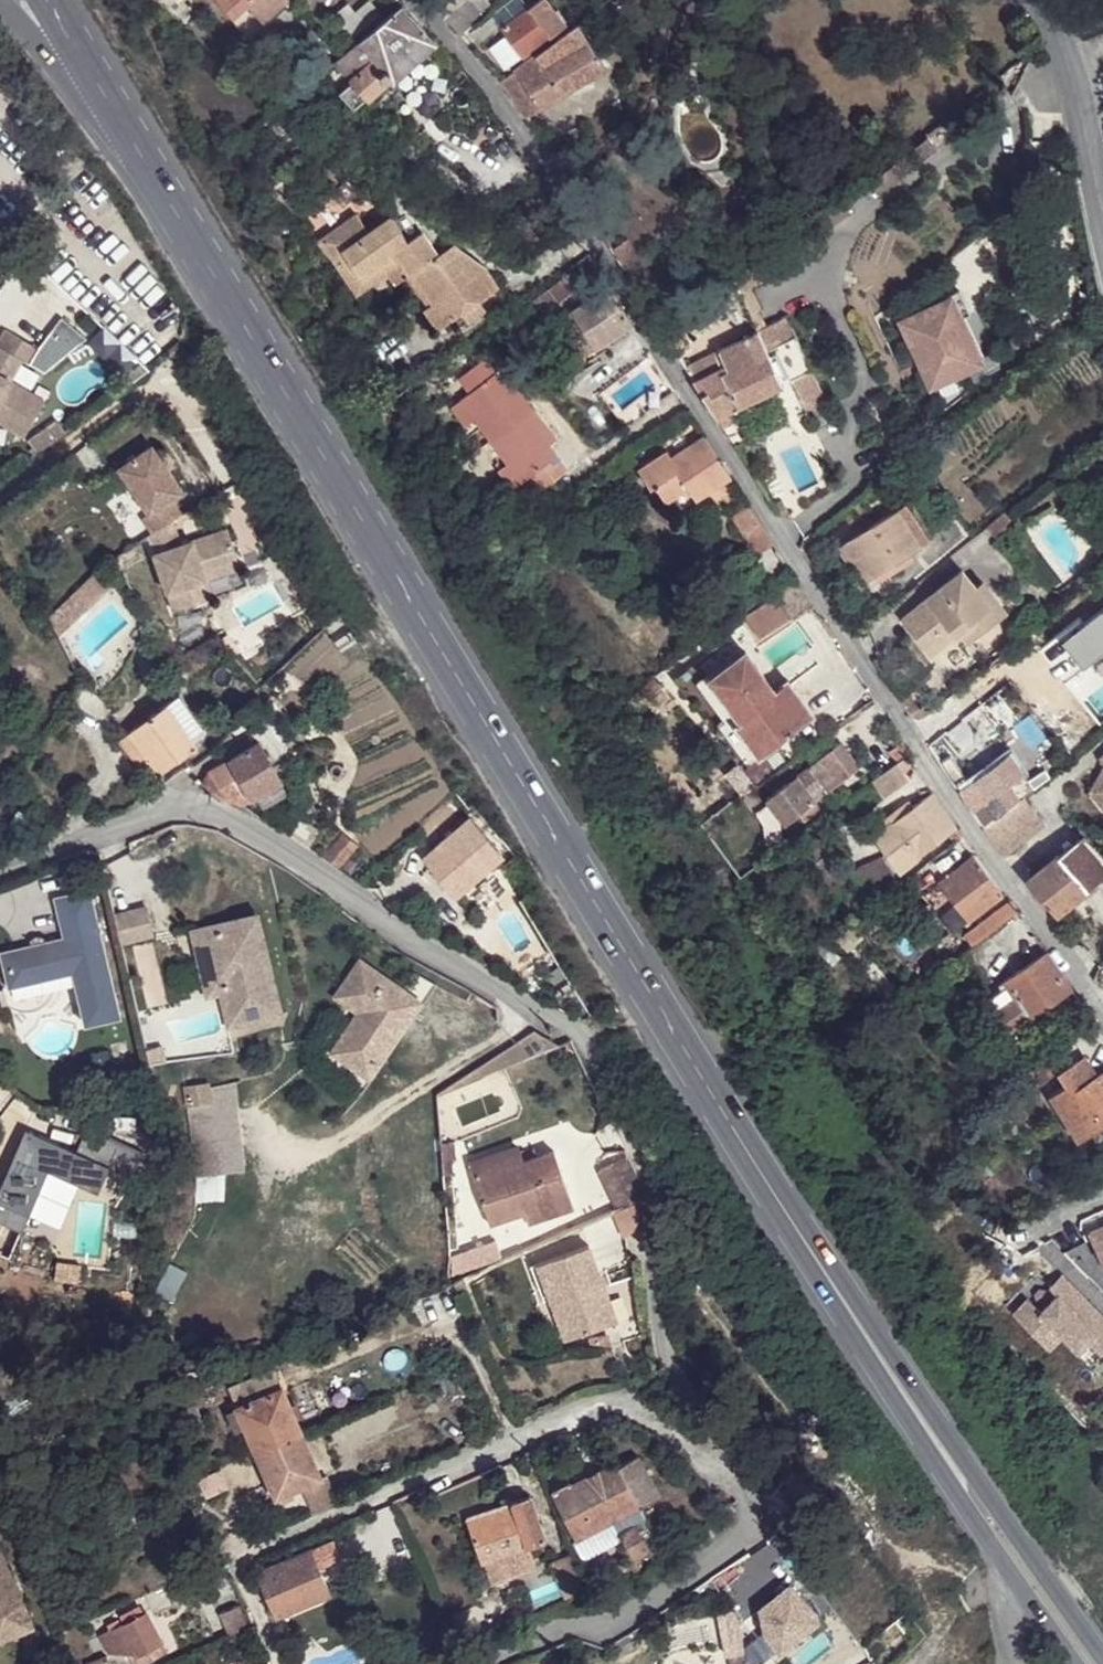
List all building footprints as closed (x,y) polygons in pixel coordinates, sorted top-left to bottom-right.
[(246,32),(283,1),(283,0),(218,0),(246,32)] [(330,13),(351,35),(380,12),(369,0),(368,0),(355,10),(346,0),(330,13)] [(435,11),(446,1),(447,0),(424,0),(435,11)] [(446,1),(465,20),(478,8),(470,0),(447,0),(446,1)] [(540,0),(527,10),(549,38),(562,28),(540,0)] [(435,11),(453,31),(465,20),(446,1),(435,11)] [(433,44),(400,7),(355,45),(389,81),(392,84),(433,44)] [(549,38),(527,10),(498,30),(502,35),(520,58),(549,38)] [(604,70),(576,25),(499,82),(523,118),(604,70)] [(504,70),(520,58),(502,35),(486,47),(504,70)] [(389,81),(355,45),(333,62),(368,99),(389,81)] [(465,77),(442,52),(435,60),(449,74),(445,79),(454,88),(465,77)] [(937,148),(925,134),(866,180),(878,195),(937,148)] [(584,211),(592,223),(606,212),(597,203),(584,211)] [(409,273),(434,256),(418,232),(406,241),(389,217),(366,233),(354,215),(318,241),(338,269),(347,263),(357,278),(392,254),(399,264),(407,275),(409,273)] [(608,248),(617,262),(632,252),(623,239),(608,248)] [(448,246),(434,256),(409,273),(431,304),(423,309),(437,328),(460,312),(477,300),(495,287),(482,267),(448,246)] [(356,294),(399,264),(392,254),(357,278),(347,263),(338,269),(356,294)] [(431,304),(409,273),(407,275),(402,279),(423,309),(431,304)] [(533,301),(543,317),(575,294),(565,278),(533,301)] [(918,352),(897,363),(903,377),(925,367),(932,381),(968,362),(976,359),(956,318),(968,312),(956,289),(943,296),(946,301),(904,322),(918,352)] [(633,329),(610,291),(574,313),(598,351),(604,347),(633,329)] [(484,310),(477,300),(460,312),(466,322),(484,310)] [(750,315),(759,332),(770,326),(761,309),(750,315)] [(598,351),(574,313),(560,321),(589,368),(602,358),(598,351)] [(23,439),(45,402),(10,382),(22,363),(45,374),(87,341),(60,321),(39,351),(5,331),(0,340),(0,425),(23,439)] [(715,417),(736,450),(809,412),(770,326),(759,332),(769,351),(783,384),(715,417)] [(693,380),(696,386),(769,351),(759,332),(685,367),(693,380)] [(604,347),(598,351),(602,358),(608,354),(604,347)] [(696,386),(715,417),(783,384),(769,351),(696,386)] [(456,379),(466,394),(494,373),(483,358),(456,379)] [(968,362),(932,381),(940,397),(976,379),(968,362)] [(488,443),(533,409),(517,387),(509,393),(503,384),(494,373),(466,394),(456,401),(472,422),(488,443)] [(510,379),(503,384),(509,393),(517,387),(510,379)] [(463,428),(472,422),(456,401),(448,408),(463,428)] [(550,429),(533,409),(488,443),(504,465),(518,483),(528,475),(538,490),(567,470),(549,445),(541,435),(550,429)] [(42,432),(50,443),(65,432),(57,420),(42,432)] [(557,439),(550,429),(541,435),(549,445),(557,439)] [(27,442),(36,454),(50,443),(42,432),(27,442)] [(730,477),(705,438),(667,462),(686,491),(693,502),(730,477)] [(145,447),(111,471),(122,487),(115,492),(146,534),(169,518),(175,514),(166,500),(176,492),(145,447)] [(663,457),(634,474),(647,495),(652,492),(661,508),(671,501),(686,491),(667,462),(663,457)] [(510,489),(518,483),(504,465),(496,471),(510,489)] [(741,495),(730,477),(693,502),(703,520),(741,495)] [(678,512),(693,502),(686,491),(671,501),(678,512)] [(775,548),(746,503),(727,514),(758,559),(775,548)] [(897,511),(843,546),(866,582),(921,548),(925,545),(901,508),(897,511)] [(169,518),(146,534),(153,550),(179,542),(169,518)] [(179,542),(153,550),(171,607),(202,598),(193,570),(236,557),(227,526),(179,542)] [(193,570),(202,598),(210,595),(204,577),(239,566),(236,557),(193,570)] [(989,603),(974,583),(960,565),(898,613),(927,652),(957,629),(989,603)] [(792,576),(771,591),(774,597),(743,617),(756,636),(787,617),(790,622),(813,607),(792,576)] [(980,578),(974,583),(989,603),(957,629),(964,638),(1003,608),(980,578)] [(811,718),(786,684),(774,692),(746,653),(710,679),(740,723),(736,727),(751,746),(772,732),(779,741),(811,718)] [(177,698),(164,709),(184,733),(196,723),(177,698)] [(168,752),(178,765),(196,750),(193,745),(184,733),(164,709),(131,736),(152,763),(168,752)] [(196,723),(184,733),(193,745),(206,736),(196,723)] [(141,771),(152,763),(131,736),(119,743),(141,771)] [(257,743),(228,761),(250,799),(252,798),(278,781),(281,779),(257,743)] [(924,748),(929,754),(937,750),(931,743),(924,748)] [(892,754),(899,764),(906,759),(910,756),(902,746),(892,754)] [(929,754),(937,764),(947,758),(937,750),(929,754)] [(839,751),(763,805),(780,827),(811,806),(802,793),(814,784),(823,797),(856,774),(839,751)] [(163,777),(178,765),(168,752),(152,763),(163,777)] [(1023,797),(1036,787),(1009,753),(996,763),(1023,797)] [(1101,771),(1102,768),(1102,756),(1101,754),(1093,762),(1101,771)] [(906,759),(899,764),(903,770),(911,765),(906,759)] [(235,804),(238,806),(250,799),(228,761),(205,774),(219,798),(235,804)] [(982,829),(1023,797),(996,763),(968,784),(956,793),(982,829)] [(899,764),(890,771),(900,786),(904,781),(905,774),(903,770),(899,764)] [(942,773),(956,793),(968,784),(952,766),(942,773)] [(1101,771),(1091,790),(1102,804),(1102,768),(1101,771)] [(882,777),(873,783),(878,789),(886,798),(900,786),(890,771),(882,777)] [(285,793),(278,781),(252,798),(258,809),(285,793)] [(873,783),(868,787),(872,793),(878,789),(873,783)] [(954,828),(931,795),(913,808),(887,826),(875,835),(900,868),(944,835),(954,828)] [(1044,824),(1023,797),(982,829),(1002,856),(1044,824)] [(884,821),(887,826),(913,808),(910,802),(884,821)] [(471,817),(467,820),(424,858),(459,894),(493,862),(504,853),(471,817)] [(292,839),(305,849),(319,830),(305,820),(292,839)] [(627,828),(631,832),(640,825),(637,820),(627,828)] [(944,835),(951,846),(962,839),(954,828),(944,835)] [(320,859),(336,871),(353,848),(337,837),(320,859)] [(951,846),(941,853),(950,864),(971,850),(962,839),(951,846)] [(1058,856),(1085,889),(1102,875),(1102,871),(1078,839),(1058,856)] [(1085,889),(1058,856),(1025,881),(1054,916),(1085,889)] [(1002,892),(975,857),(941,880),(968,916),(1002,892)] [(898,876),(884,858),(870,868),(884,887),(898,876)] [(926,865),(906,879),(911,885),(931,871),(926,865)] [(803,888),(814,879),(809,872),(798,881),(803,888)] [(0,948),(0,985),(64,970),(66,977),(77,1022),(112,1014),(80,886),(45,894),(55,934),(0,948)] [(964,934),(973,946),(977,943),(1009,920),(1018,914),(1009,901),(964,934)] [(279,1006),(256,902),(183,919),(199,990),(213,987),(220,1019),(279,1006)] [(142,910),(108,918),(115,944),(148,936),(142,910)] [(1009,920),(977,943),(987,956),(989,955),(999,947),(1019,934),(1009,920)] [(1067,991),(1043,953),(1002,980),(1005,984),(1025,1017),(1033,1013),(1058,996),(1067,991)] [(411,1001),(355,964),(333,997),(356,1013),(336,1043),(349,1052),(343,1062),(363,1075),(411,1001)] [(0,985),(0,1004),(3,1005),(13,1009),(21,1009),(29,1008),(36,1004),(41,999),(45,992),(47,985),(47,981),(66,977),(64,970),(0,985)] [(1007,1030),(1025,1017),(1005,984),(987,997),(1007,1030)] [(1068,1012),(1058,996),(1033,1013),(1043,1027),(1068,1012)] [(411,1001),(363,1075),(369,1079),(417,1005),(411,1001)] [(1018,1034),(1036,1061),(1049,1053),(1030,1026),(1018,1034)] [(1057,1070),(1079,1057),(1074,1049),(1034,1072),(1037,1078),(1040,1082),(1058,1072),(1057,1070)] [(1072,1093),(1077,1090),(1074,1087),(1091,1077),(1079,1057),(1057,1070),(1058,1072),(1065,1083),(1072,1093)] [(1098,1125),(1102,1122),(1102,1071),(1091,1077),(1074,1087),(1077,1090),(1098,1125)] [(207,1093),(205,1077),(204,1072),(178,1076),(181,1097),(207,1093)] [(228,1075),(205,1077),(207,1093),(181,1097),(190,1167),(238,1161),(228,1075)] [(1076,1138),(1098,1125),(1077,1090),(1072,1093),(1065,1083),(1047,1094),(1076,1138)] [(474,1180),(448,1189),(466,1237),(524,1216),(529,1228),(576,1211),(555,1152),(525,1162),(519,1142),(467,1160),(474,1180)] [(642,1190),(642,1188),(642,1185),(632,1160),(600,1171),(615,1210),(635,1202),(638,1198),(641,1194),(642,1190)] [(1088,1232),(1102,1263),(1102,1224),(1088,1232)] [(476,1249),(485,1267),(504,1259),(495,1240),(476,1249)] [(589,1244),(530,1264),(538,1286),(544,1284),(549,1302),(558,1299),(570,1337),(615,1322),(589,1244)] [(1012,1312),(1048,1347),(1062,1333),(1078,1349),(1088,1340),(1101,1353),(1102,1350),(1102,1316),(1061,1275),(1049,1286),(1057,1294),(1040,1312),(1026,1298),(1012,1312)] [(558,1299),(549,1302),(562,1340),(570,1337),(558,1299)] [(267,1363),(224,1382),(235,1408),(280,1390),(267,1363)] [(235,1408),(254,1453),(299,1433),(280,1390),(235,1408)] [(299,1433),(254,1453),(267,1481),(274,1497),(297,1487),(318,1478),(299,1433)] [(254,1453),(226,1465),(234,1482),(246,1490),(267,1481),(254,1453)] [(618,1466),(641,1505),(661,1494),(638,1455),(618,1466)] [(574,1540),(641,1505),(618,1466),(615,1462),(571,1484),(570,1481),(550,1491),(574,1540)] [(220,1467),(204,1475),(211,1491),(228,1484),(220,1467)] [(308,1512),(335,1500),(324,1476),(318,1478),(297,1487),(308,1512)] [(529,1496),(510,1501),(524,1545),(527,1545),(543,1540),(529,1496)] [(524,1545),(510,1501),(465,1515),(480,1559),(524,1545)] [(650,1549),(661,1542),(647,1516),(635,1523),(635,1524),(648,1546),(650,1549)] [(635,1555),(648,1546),(635,1524),(619,1533),(635,1555)] [(329,1538),(308,1547),(316,1566),(337,1556),(329,1538)] [(524,1545),(480,1559),(488,1582),(535,1568),(527,1545),(524,1545)] [(0,1547),(0,1645),(37,1629),(2,1546),(0,1547)] [(259,1576),(274,1615),(328,1592),(316,1566),(308,1547),(263,1568),(259,1576)] [(574,1553),(549,1564),(564,1601),(588,1590),(574,1553)] [(217,1610),(230,1637),(243,1632),(244,1631),(252,1628),(252,1625),(240,1600),(217,1610)] [(142,1651),(169,1635),(152,1603),(98,1633),(111,1658),(116,1663),(117,1663),(137,1653),(142,1651)] [(224,1663),(257,1663),(243,1632),(230,1637),(215,1644),(224,1663)] [(173,1642),(169,1635),(142,1651),(145,1658),(173,1642)] [(145,1658),(142,1651),(137,1653),(141,1661),(145,1658)]
